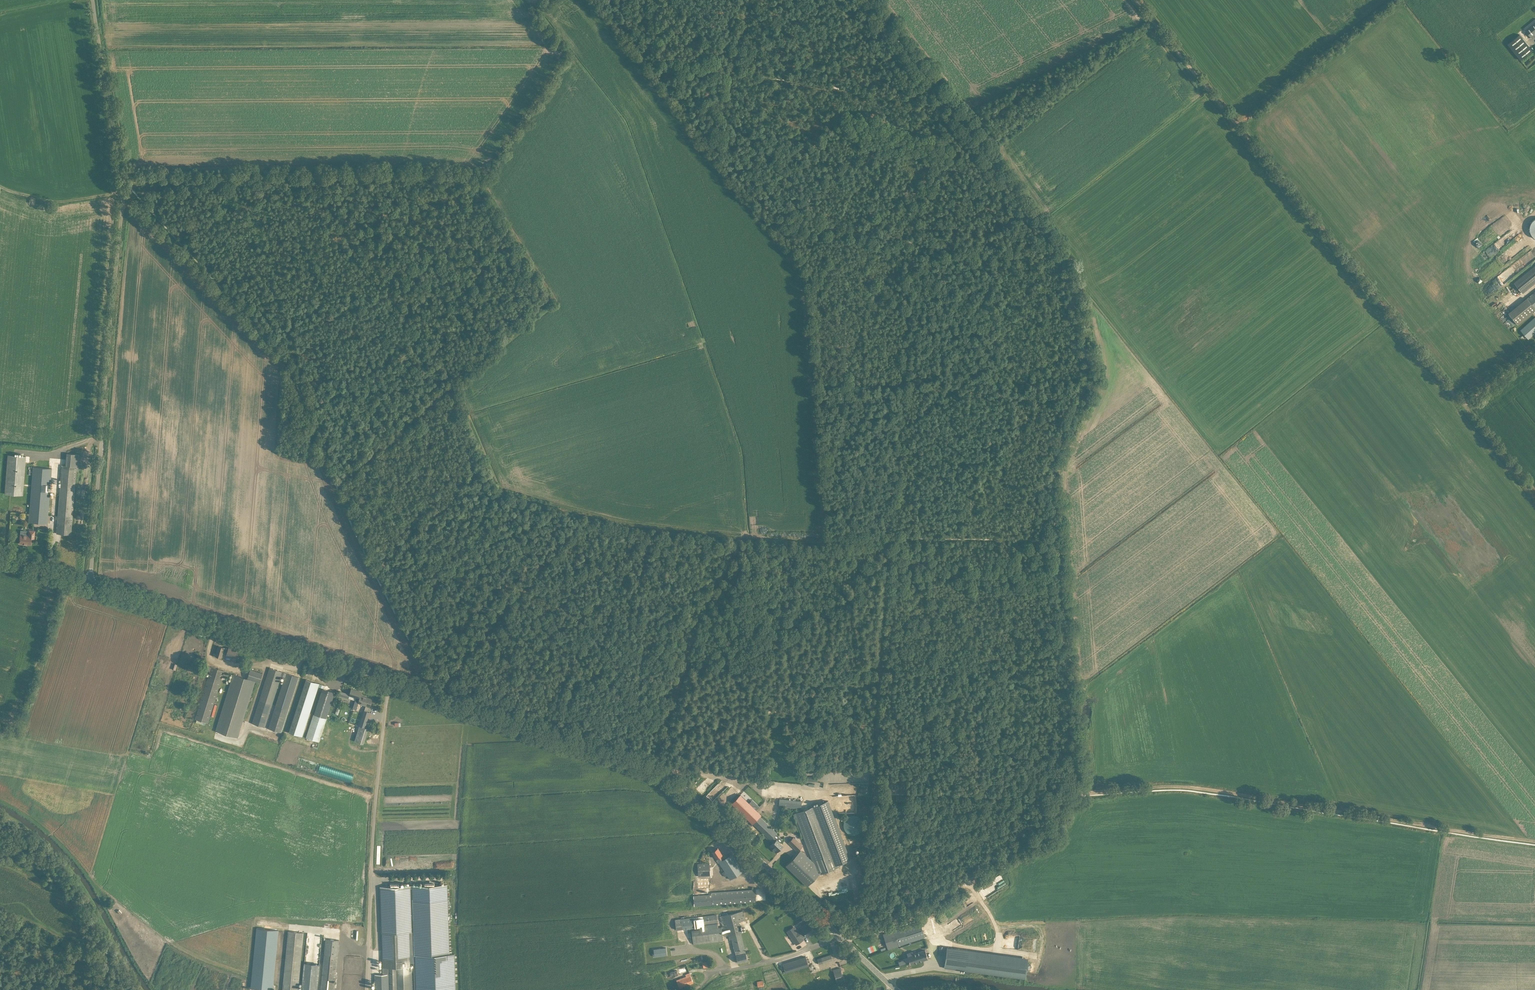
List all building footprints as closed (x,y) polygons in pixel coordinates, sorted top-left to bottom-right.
[(1525,30),(1531,38),(1534,35),(1534,22),(1534,23),(1525,30)] [(1533,50),(1520,34),(1508,44),(1521,60),(1533,50)] [(1523,293),(1534,283),(1534,265),(1514,282),(1523,293)] [(1517,324),(1534,310),(1534,291),(1508,312),(1517,324)] [(1534,333),(1534,317),(1521,330),(1528,339),(1534,333)] [(61,534),(71,535),(71,525),(76,471),(78,471),(79,454),(66,453),(65,465),(62,465),(56,533),(61,534)] [(4,493),(22,495),(25,456),(7,455),(4,493)] [(29,522),(47,524),(52,468),(33,467),(29,522)] [(19,539),(18,542),(19,543),(31,544),(31,538),(34,538),(34,536),(34,530),(29,530),(28,535),(20,535),(20,538),(19,539)] [(227,655),(237,658),(239,653),(240,651),(237,650),(237,649),(236,649),(236,650),(229,647),(228,650),(224,648),(225,647),(219,645),(215,655),(221,657),(223,652),(227,654),(227,655)] [(196,719),(208,722),(224,671),(212,667),(196,719)] [(268,728),(281,732),(298,680),(300,681),(301,678),(270,667),(252,723),(264,727),(281,676),(285,677),(268,728)] [(233,674),(215,731),(237,738),(255,681),(260,682),(263,673),(250,669),(247,678),(233,674)] [(322,687),(323,685),(306,679),(290,731),(303,735),(319,686),(322,687)] [(314,714),(306,737),(319,741),(326,720),(334,693),(335,692),(323,688),(314,714)] [(341,691),(339,695),(348,698),(350,695),(356,697),(353,708),(356,709),(359,700),(364,702),(363,704),(366,705),(370,706),(372,699),(361,695),(362,692),(351,689),(350,694),(341,691)] [(366,705),(355,741),(363,743),(368,728),(365,727),(369,712),(368,711),(370,706),(366,705)] [(341,770),(338,780),(351,784),(354,774),(341,770)] [(740,795),(732,803),(753,823),(759,816),(760,816),(761,814),(740,795)] [(779,799),(778,806),(796,808),(801,809),(802,801),(797,801),(779,799)] [(819,873),(841,865),(840,862),(850,859),(827,801),(796,813),(814,862),(801,849),(786,865),(803,882),(807,878),(810,882),(819,873)] [(852,835),(854,835),(856,834),(857,834),(859,833),(860,832),(861,831),(862,830),(863,828),(863,826),(863,824),(863,823),(862,821),(861,819),(860,817),(858,816),(857,816),(855,815),(853,815),(852,815),(850,815),(849,816),(847,817),(846,819),(845,820),(844,821),(844,823),(844,825),(844,826),(844,827),(844,828),(845,829),(846,830),(846,831),(848,833),(849,833),(851,834),(852,835)] [(753,823),(770,840),(773,843),(772,844),(770,846),(773,849),(773,850),(775,852),(776,852),(778,850),(782,847),(783,845),(776,839),(773,836),(777,833),(759,816),(753,823)] [(788,842),(797,851),(803,846),(794,837),(788,842)] [(718,848),(712,851),(730,879),(743,871),(731,854),(723,859),(720,856),(722,854),(718,848)] [(706,863),(698,863),(699,876),(700,876),(702,876),(708,875),(710,875),(709,863),(706,863)] [(709,887),(709,879),(699,880),(699,888),(709,887)] [(390,886),(380,887),(382,933),(409,932),(412,932),(410,886),(400,886),(400,882),(390,883),(390,886)] [(1005,887),(997,892),(999,896),(1014,887),(1011,882),(1004,886),(1005,887)] [(413,953),(410,955),(410,958),(411,958),(414,955),(449,954),(447,884),(412,886),(414,952),(413,953)] [(703,895),(694,896),(694,906),(752,901),(756,901),(755,891),(712,894),(709,895),(703,895)] [(732,938),(738,963),(747,960),(741,932),(738,922),(745,920),(743,911),(720,916),(725,936),(728,935),(728,936),(729,936),(730,939),(732,938)] [(692,930),(693,944),(723,940),(721,926),(718,927),(717,915),(675,919),(676,929),(699,927),(699,929),(692,930)] [(884,938),(888,949),(925,937),(920,921),(895,929),(894,929),(896,934),(884,938)] [(798,930),(790,936),(791,937),(793,940),(796,945),(803,940),(802,937),(804,936),(806,934),(808,937),(815,932),(809,923),(801,928),(798,930)] [(257,928),(251,988),(273,989),(278,930),(257,928)] [(283,989),(298,989),(304,932),(288,931),(283,989)] [(375,974),(375,989),(411,989),(410,971),(413,971),(412,968),(412,967),(413,967),(413,965),(411,965),(411,968),(410,968),(410,958),(410,955),(409,932),(382,933),(383,974),(375,974)] [(339,940),(326,939),(321,989),(334,989),(339,940)] [(944,968),(1025,979),(1028,957),(947,946),(944,968)] [(657,956),(654,956),(657,956),(667,955),(667,954),(666,955),(666,948),(666,947),(656,948),(656,949),(657,956)] [(928,958),(925,950),(913,953),(913,951),(907,953),(910,964),(928,958)] [(414,955),(416,989),(456,989),(455,955),(455,953),(452,954),(449,954),(414,955)] [(831,954),(821,957),(823,963),(832,960),(831,954)] [(782,963),(785,972),(804,967),(808,965),(806,956),(782,963)] [(833,970),(837,983),(844,981),(840,967),(833,970)] [(676,980),(679,987),(693,982),(689,973),(686,974),(686,976),(676,980)]
